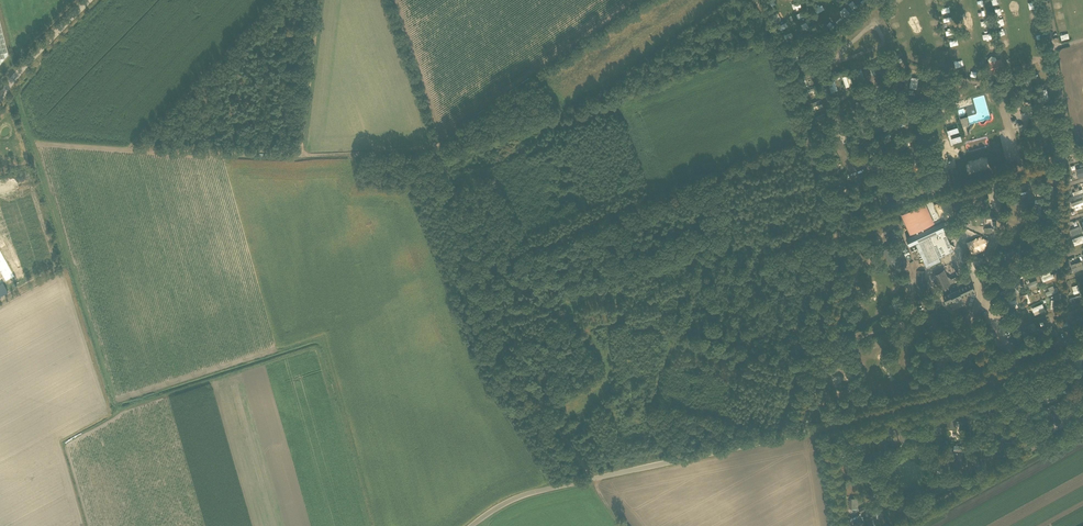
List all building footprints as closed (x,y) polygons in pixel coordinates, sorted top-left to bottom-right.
[(8,54),(0,20),(0,64),(8,54)] [(888,55),(892,65),(902,61),(898,51),(888,55)] [(1005,69),(1001,58),(997,60),(996,57),(991,56),(988,59),(989,62),(984,64),(988,75),(1005,69)] [(869,78),(877,74),(872,63),(864,67),(869,78)] [(831,92),(838,91),(836,80),(829,82),(831,92)] [(1047,89),(1039,89),(1040,99),(1047,99),(1047,89)] [(1026,103),(1028,103),(1030,104),(1030,106),(1032,108),(1034,108),(1035,106),(1035,104),(1033,102),(1031,102),(1030,101),(1029,99),(1027,97),(1025,97),(1024,99),(1024,101),(1026,103)] [(1019,103),(1019,101),(1017,99),(1014,100),(1013,102),(1014,104),(1012,106),(1010,106),(1009,108),(1009,110),(1011,111),(1013,111),(1015,109),(1014,107),(1015,105),(1018,105),(1019,103)] [(953,110),(947,112),(950,123),(956,121),(953,110)] [(1034,123),(1034,121),(1035,119),(1037,118),(1038,116),(1038,114),(1036,113),(1034,114),(1032,115),(1033,117),(1031,119),(1030,119),(1028,122),(1029,124),(1030,125),(1032,125),(1034,123)] [(963,127),(970,124),(968,116),(960,119),(963,127)] [(1013,123),(1015,123),(1017,124),(1018,126),(1020,127),(1022,127),(1023,125),(1023,123),(1020,121),(1019,122),(1017,121),(1016,118),(1014,117),(1012,118),(1011,120),(1011,122),(1013,123)] [(953,145),(962,141),(959,134),(956,126),(947,130),(953,145)] [(977,144),(978,151),(981,150),(982,152),(992,151),(991,141),(977,144)] [(1082,195),(1082,192),(1082,188),(1072,192),(1074,199),(1082,195)] [(950,244),(944,230),(946,229),(947,228),(947,227),(944,221),(944,220),(943,221),(942,221),(940,222),(938,223),(933,222),(929,213),(934,204),(932,200),(932,199),(932,200),(901,214),(910,234),(911,234),(911,235),(906,238),(910,245),(915,243),(924,262),(926,267),(941,260),(939,258),(954,251),(953,249),(955,247),(950,244)] [(1080,204),(1082,203),(1082,200),(1071,202),(1072,207),(1075,206),(1075,209),(1081,208),(1080,204)] [(969,213),(969,219),(973,219),(973,224),(980,224),(980,222),(985,222),(985,218),(982,218),(982,217),(980,217),(980,213),(969,213)] [(1072,228),(1074,234),(1081,232),(1079,226),(1072,228)] [(1082,242),(1082,238),(1082,235),(1072,238),(1074,245),(1082,242)] [(898,254),(896,256),(889,261),(895,269),(904,263),(898,254)] [(1070,264),(1072,271),(1082,268),(1081,261),(1070,264)] [(6,268),(0,271),(0,277),(2,282),(11,277),(6,268)] [(920,297),(927,298),(927,282),(924,282),(925,270),(918,270),(917,282),(917,291),(920,291),(920,297)] [(944,270),(934,275),(946,303),(958,297),(959,297),(975,290),(971,282),(968,276),(958,280),(956,277),(951,279),(947,276),(944,270)] [(1020,278),(1030,273),(1029,270),(1018,274),(1020,278)] [(1049,271),(1040,274),(1042,281),(1051,278),(1049,271)] [(3,283),(0,284),(0,296),(8,292),(3,283)] [(1074,293),(1080,291),(1077,284),(1071,286),(1074,293)] [(1056,287),(1045,292),(1047,296),(1058,291),(1056,287)] [(1027,293),(1019,296),(1022,306),(1030,303),(1027,293)] [(1067,299),(1068,303),(1071,302),(1072,305),(1078,303),(1076,297),(1067,299)] [(889,306),(893,313),(896,312),(896,311),(900,309),(900,310),(903,308),(900,301),(896,302),(895,300),(891,301),(893,304),(889,306)] [(1042,313),(1045,312),(1042,303),(1031,307),(1034,314),(1041,311),(1042,313)] [(935,311),(930,314),(927,315),(933,326),(941,322),(939,317),(938,318),(937,316),(938,316),(935,311)] [(1066,321),(1056,324),(1058,332),(1069,329),(1066,321)] [(904,342),(902,347),(910,350),(912,345),(904,342)] [(1069,390),(1069,379),(1061,379),(1060,390),(1069,390)] [(1049,389),(1040,389),(1040,397),(1048,398),(1049,389)] [(1023,403),(1024,395),(1015,395),(1014,403),(1023,403)] [(996,399),(987,399),(987,407),(995,408),(996,399)] [(1071,412),(1080,412),(1081,403),(1072,402),(1071,412)] [(975,410),(965,410),(965,421),(968,421),(968,419),(974,420),(975,410)] [(1059,420),(1060,412),(1051,411),(1051,420),(1059,420)] [(939,424),(936,424),(937,419),(928,418),(927,426),(929,426),(928,432),(935,430),(935,429),(940,428),(939,424)] [(956,427),(957,419),(947,418),(947,427),(956,427)] [(1001,420),(993,423),(997,431),(1005,428),(1001,420)] [(1039,420),(1031,420),(1030,428),(1039,429),(1039,420)] [(889,435),(890,435),(890,438),(897,438),(897,435),(898,435),(898,427),(889,426),(889,435)] [(919,437),(920,429),(911,428),(910,437),(919,437)] [(864,445),(864,437),(854,437),(855,445),(864,445)] [(884,452),(884,450),(884,442),(875,442),(875,450),(878,450),(878,452),(884,452)] [(1012,443),(1003,442),(1002,450),(1011,451),(1012,443)] [(846,454),(846,446),(837,446),(837,454),(846,454)] [(992,452),(983,451),(982,460),(991,461),(992,452)] [(951,455),(942,454),(941,462),(950,463),(951,455)] [(972,456),(963,455),(963,463),(972,464),(972,456)] [(854,464),(845,464),(845,473),(854,472),(854,464)] [(874,478),(865,479),(865,487),(874,486),(874,478)] [(946,481),(937,480),(936,488),(945,489),(946,481)] [(858,498),(849,498),(849,506),(858,506),(858,498)] [(902,499),(893,499),(893,508),(902,507),(902,499)] [(883,517),(882,509),(882,506),(876,506),(876,509),(873,510),(874,518),(883,517)]
